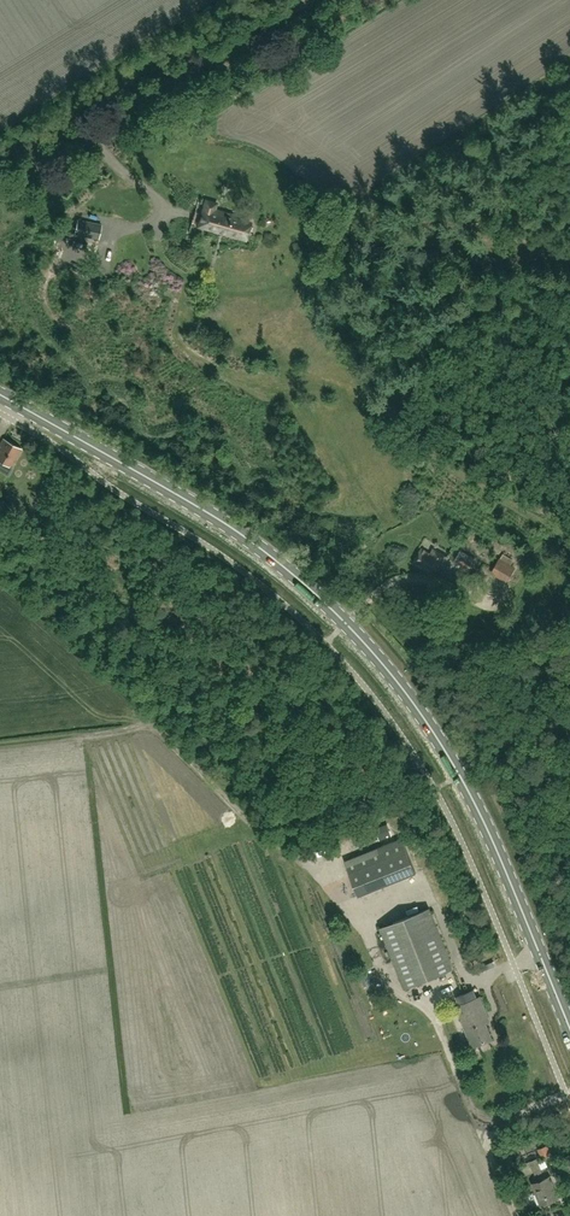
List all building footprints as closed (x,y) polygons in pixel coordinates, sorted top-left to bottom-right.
[(246,238),(247,234),(250,223),(232,218),(233,215),(205,207),(199,225),(246,238)] [(99,241),(103,225),(79,220),(74,236),(99,241)] [(22,450),(4,439),(0,446),(0,461),(0,462),(0,470),(8,475),(12,468),(22,450)] [(11,512),(0,506),(0,522),(4,524),(11,512)] [(435,575),(440,567),(442,568),(448,557),(433,549),(430,554),(421,549),(413,563),(435,575)] [(514,568),(508,564),(500,559),(492,572),(507,581),(514,568)] [(359,894),(420,875),(406,834),(346,854),(359,894)] [(322,854),(307,863),(316,877),(320,875),(316,869),(327,862),(322,854)] [(404,989),(454,969),(430,908),(379,928),(404,989)] [(478,1045),(491,1039),(483,1018),(487,1016),(479,997),(457,1006),(471,1040),(475,1038),(478,1045)] [(538,1150),(541,1158),(552,1153),(548,1145),(538,1150)] [(520,1168),(523,1176),(547,1166),(545,1161),(539,1163),(537,1158),(526,1162),(527,1165),(520,1168)] [(541,1205),(558,1198),(550,1177),(533,1183),(541,1205)]
